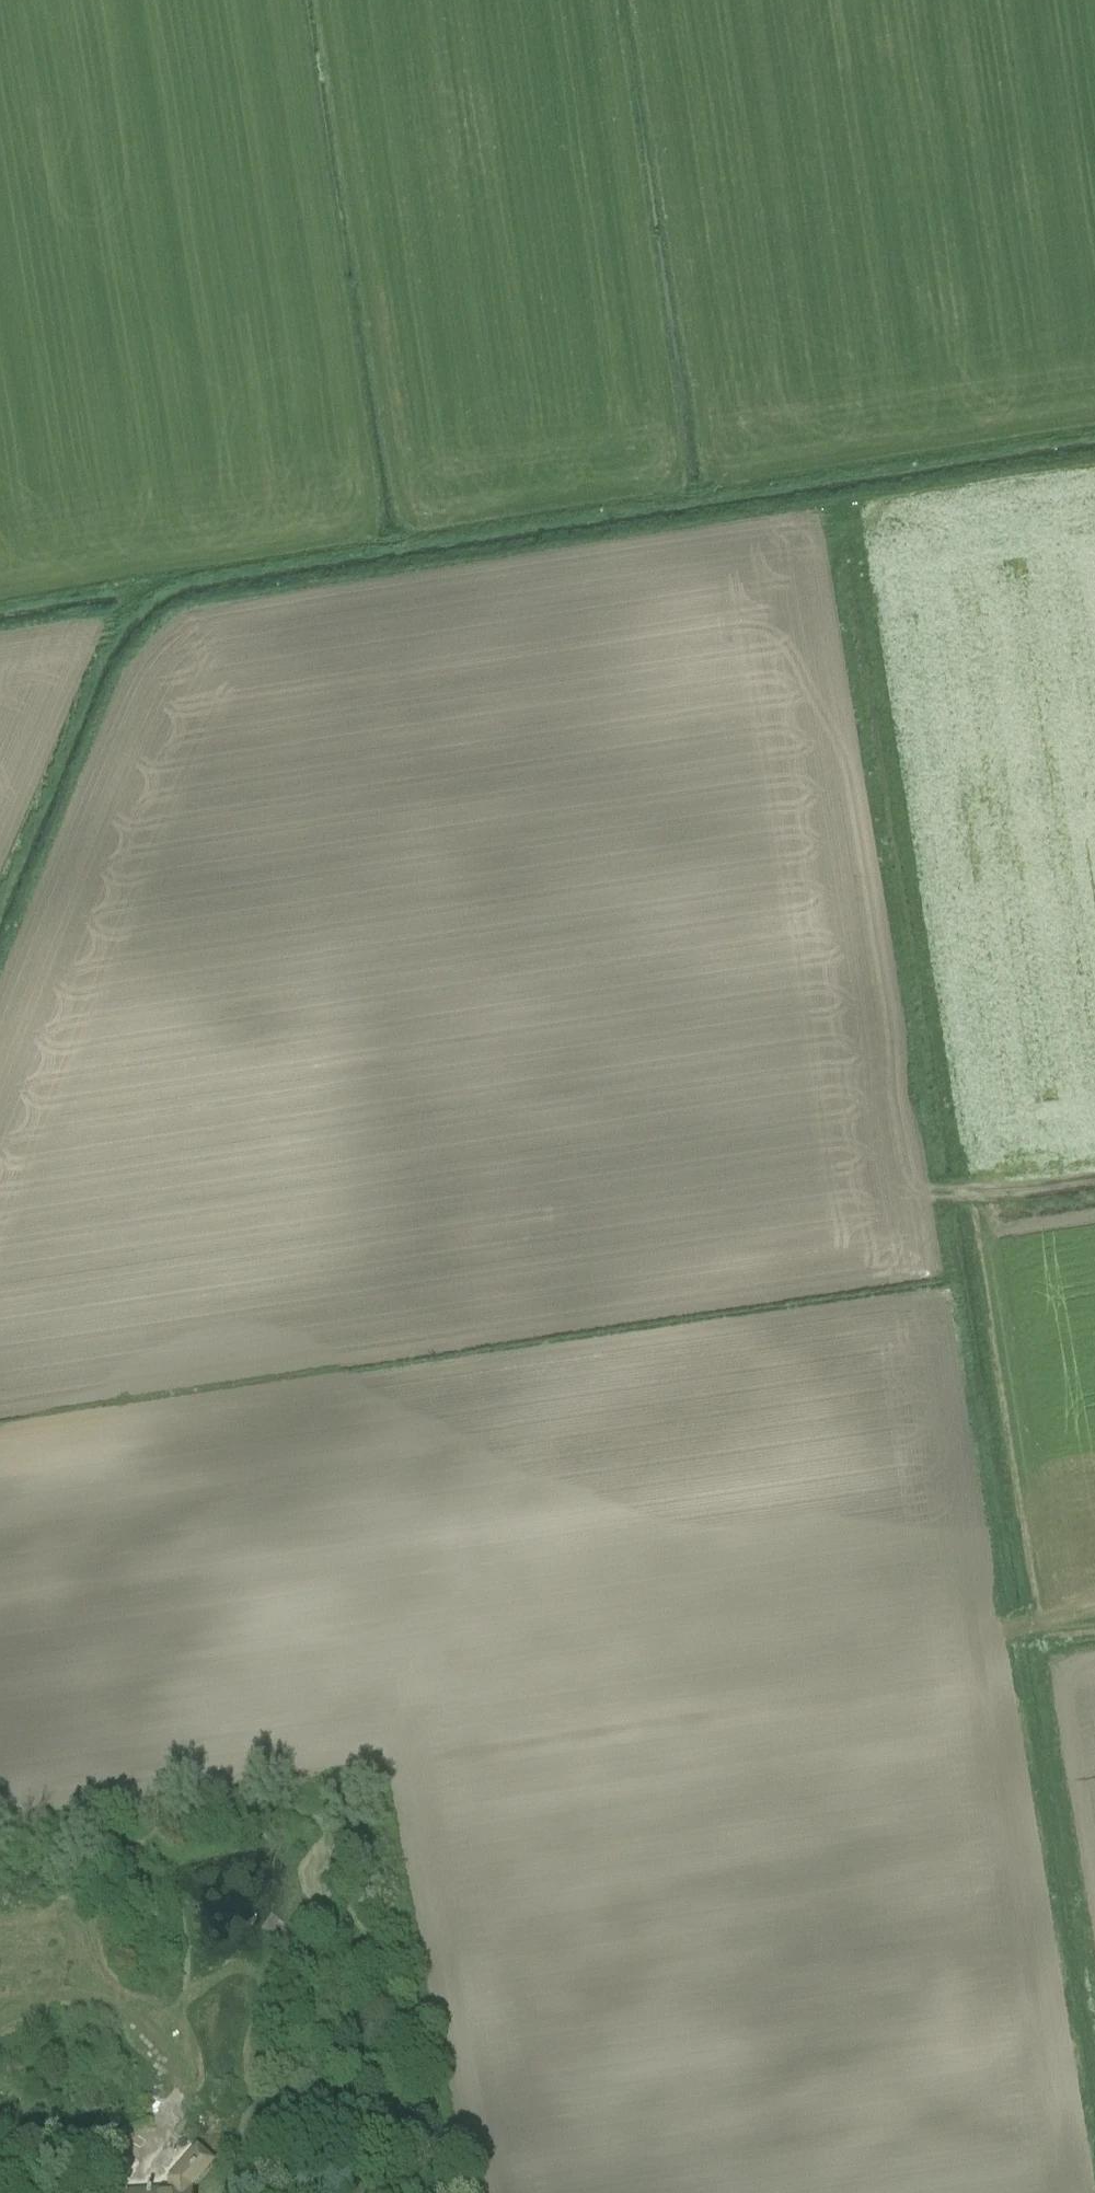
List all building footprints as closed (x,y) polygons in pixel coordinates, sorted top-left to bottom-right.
[(190,2192),(213,2167),(195,2150),(165,2183),(166,2192),(190,2192)]
